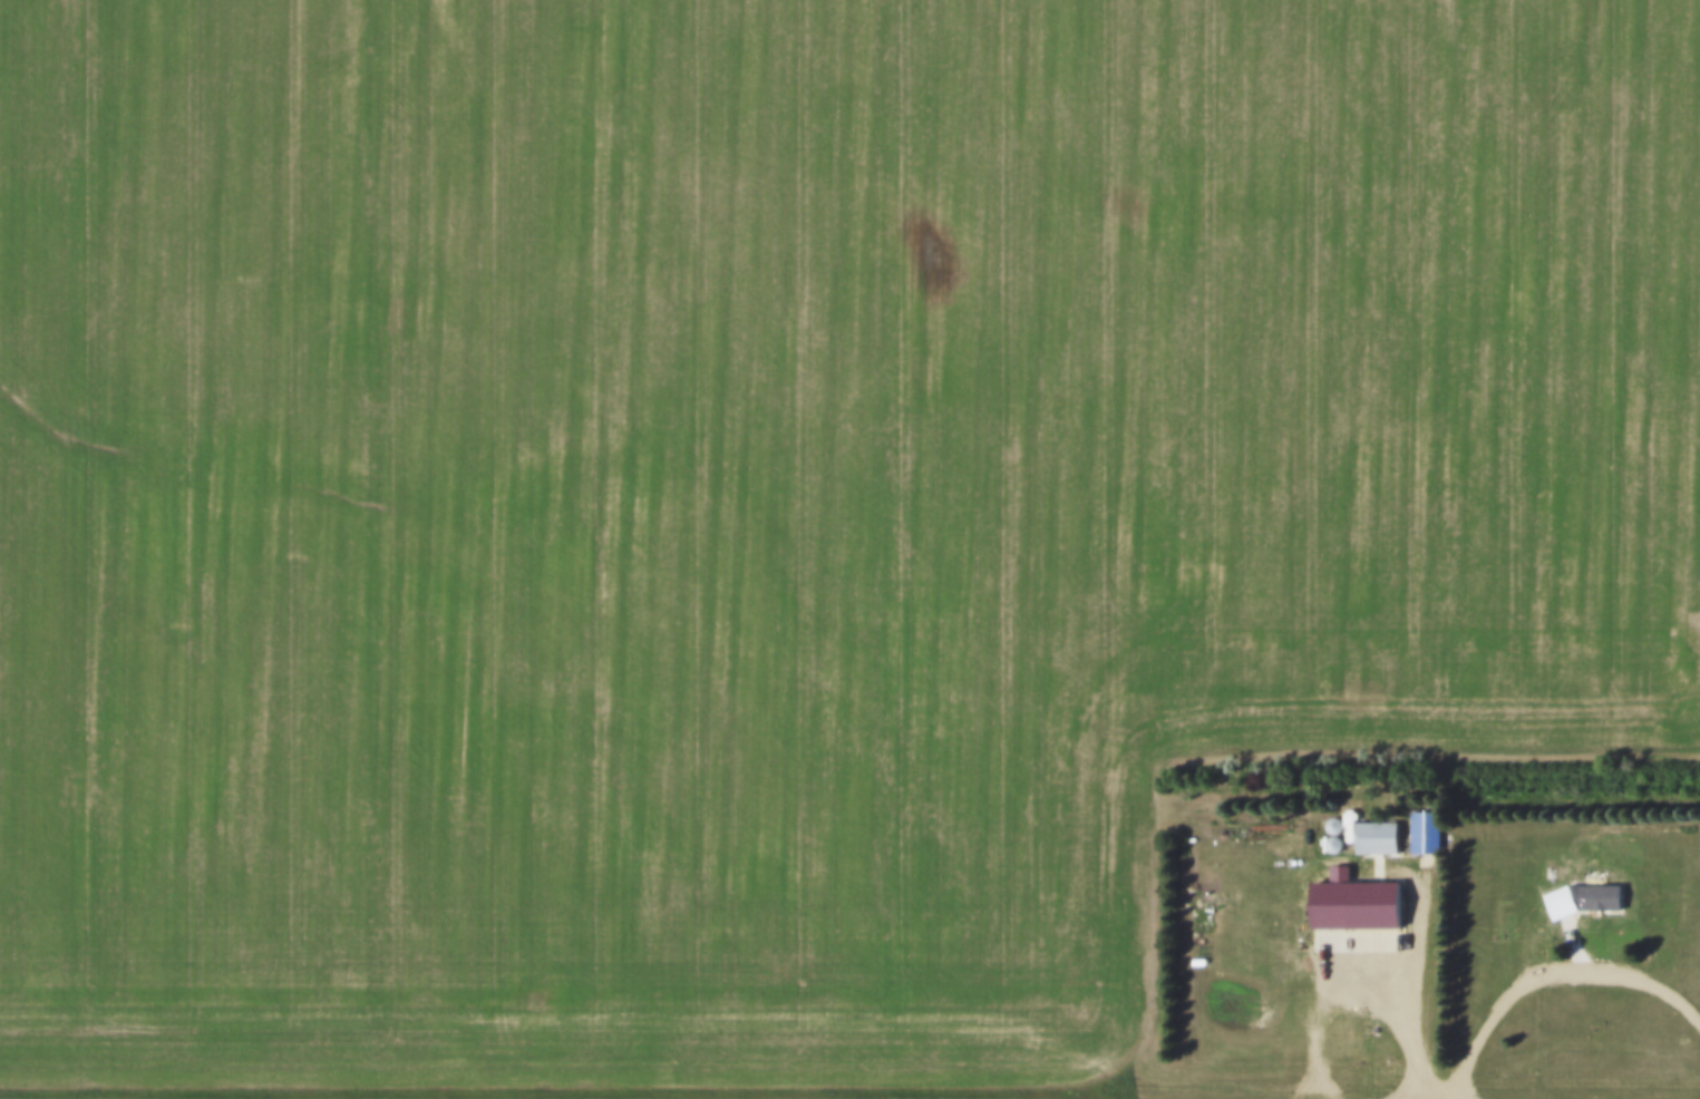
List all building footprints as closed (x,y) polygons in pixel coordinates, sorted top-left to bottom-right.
[(1407,804),(1436,804),(1436,844),(1407,844),(1407,804)] [(1330,826),(1334,825),(1338,821),(1339,818),(1338,814),(1334,810),(1330,809),(1325,810),(1323,814),(1322,818),(1323,821),(1325,825),(1330,826)] [(1352,814),(1393,814),(1393,844),(1352,844),(1352,814)] [(1330,845),(1333,844),(1337,840),(1338,837),(1337,833),(1333,829),(1330,828),(1325,829),(1322,833),(1321,837),(1322,840),(1325,844),(1330,845)] [(1542,858),(1551,858),(1551,871),(1542,871),(1542,858)] [(1343,874),(1395,874),(1395,918),(1343,918),(1343,874)] [(1570,878),(1615,878),(1615,901),(1570,901),(1570,878)]
